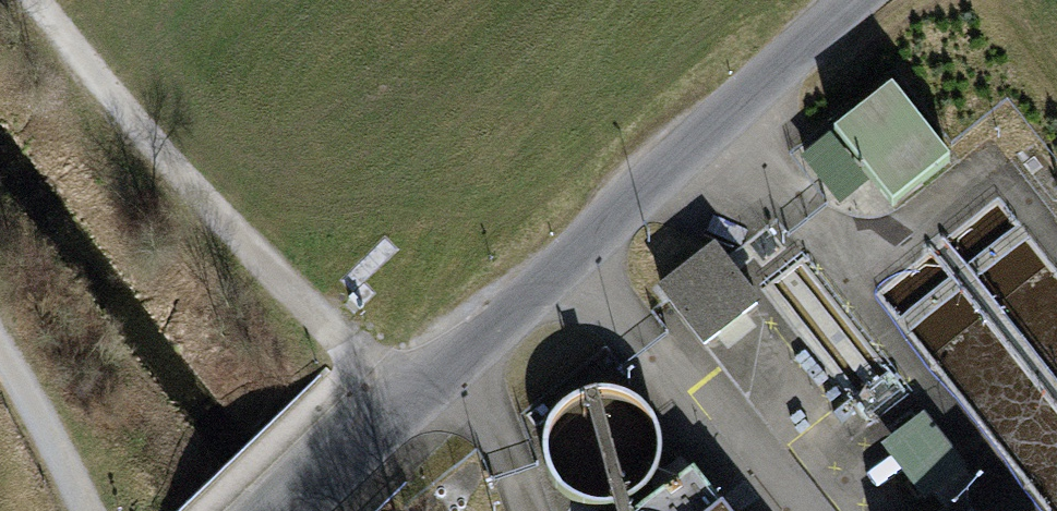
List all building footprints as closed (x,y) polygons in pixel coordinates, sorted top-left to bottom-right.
[(893,102),(831,146),(885,220),(946,176),(893,102)] [(657,272),(700,335),(762,292),(718,229),(657,272)] [(631,508),(651,496),(664,466),(654,425),(627,400),(587,401),(550,433),(547,482),(581,510),(634,510),(631,508)] [(922,407),(886,434),(925,485),(961,458),(922,407)] [(694,480),(656,510),(719,510),(694,480)]
